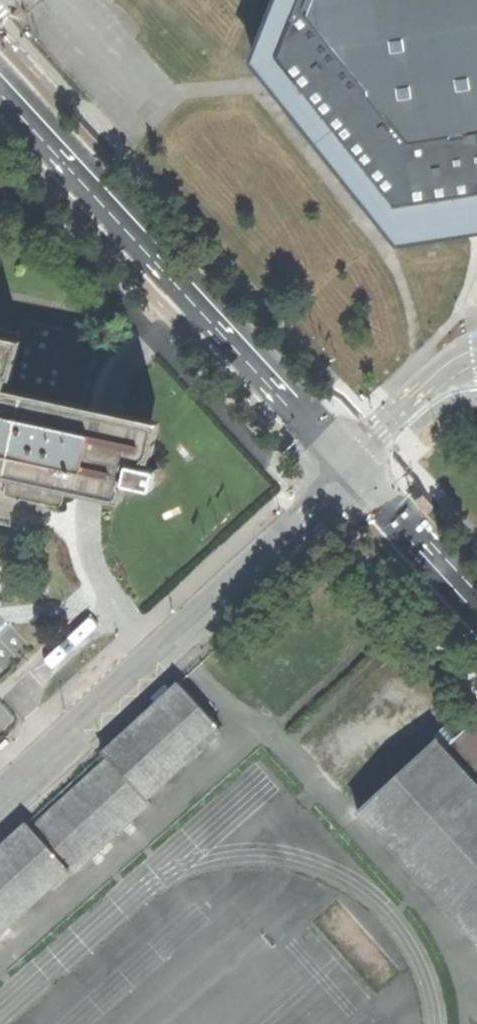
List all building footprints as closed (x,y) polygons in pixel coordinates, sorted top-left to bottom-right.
[(276,56),(286,68),(299,85),(396,208),(476,196),(476,0),(299,0),(295,9),(276,56)] [(299,85),(281,105),(394,245),(459,235),(476,232),(476,196),(396,208),(299,85)] [(8,471),(4,491),(5,494),(7,496),(56,506),(59,505),(62,502),(69,481),(95,486),(123,492),(125,484),(154,487),(158,468),(151,466),(153,455),(158,432),(110,421),(84,415),(85,409),(83,409),(98,342),(97,338),(95,335),(22,321),(17,343),(0,340),(0,470),(8,471)] [(109,757),(146,796),(221,729),(180,684),(105,752),(109,757)] [(359,810),(476,936),(476,719),(457,736),(445,747),(443,749),(436,741),(437,740),(435,738),(359,810)] [(434,735),(445,747),(457,736),(446,724),(434,735)] [(109,757),(31,828),(69,867),(73,872),(151,801),(146,796),(109,757)] [(0,848),(0,931),(69,867),(31,828),(27,823),(0,848)]
